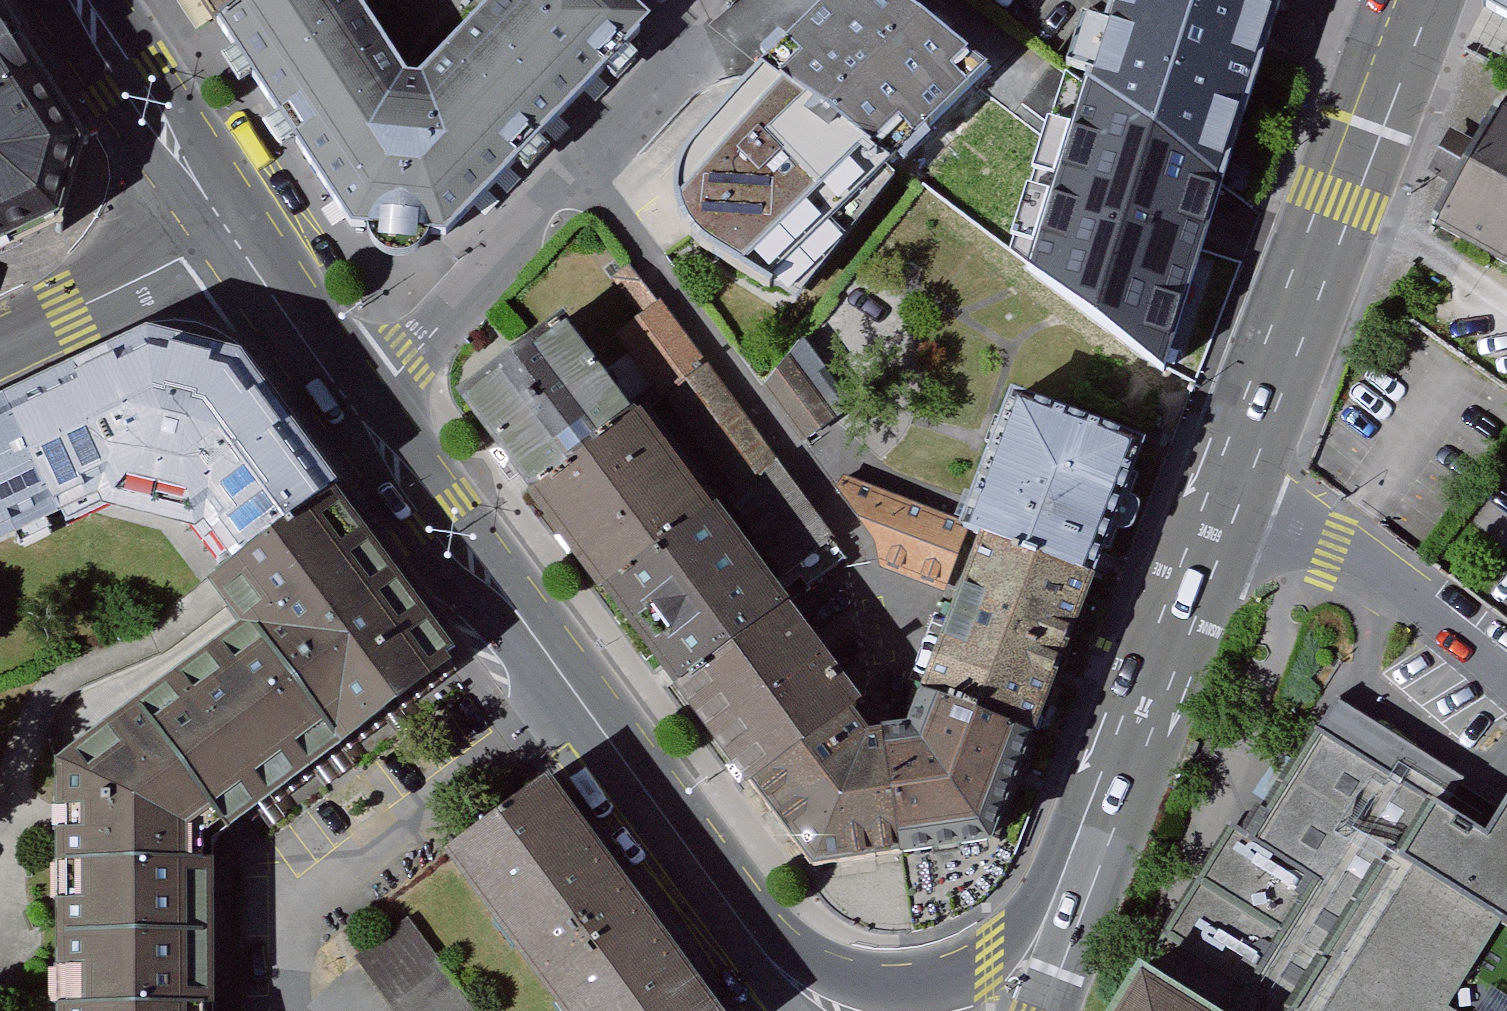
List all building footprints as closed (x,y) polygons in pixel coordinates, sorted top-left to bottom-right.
[(227,38),(281,0),(202,0),(227,38)] [(227,38),(272,96),(382,27),(362,0),(281,0),(227,38)] [(272,96),(377,255),(469,261),(667,48),(614,0),(503,0),(437,72),(427,72),(382,27),(272,96)] [(773,71),(911,172),(1009,59),(931,0),(838,0),(773,71)] [(1107,286),(1213,328),(1261,216),(1224,178),(1288,0),(1112,0),(1076,83),(1161,144),(1139,202),(1107,286)] [(1487,20),(1506,29),(1506,0),(1498,0),(1487,20)] [(38,246),(73,230),(96,158),(68,115),(0,8),(0,264),(38,246)] [(773,71),(739,45),(632,143),(622,179),(640,215),(656,233),(767,300),(911,172),(773,71)] [(1161,144),(1076,83),(1048,124),(1139,202),(1161,144)] [(1434,227),(1506,267),(1506,95),(1483,138),(1470,162),(1459,183),(1434,227)] [(1470,162),(1483,138),(1460,126),(1435,171),(1459,183),(1470,162)] [(626,343),(675,406),(714,379),(666,315),(626,343)] [(548,515),(663,430),(648,412),(633,424),(559,332),(462,402),(548,515)] [(239,566),(257,590),(364,523),(355,510),(257,378),(175,359),(1,429),(65,564),(130,535),(138,550),(224,574),(239,566)] [(776,409),(809,455),(846,434),(796,365),(776,409)] [(743,507),(783,479),(714,379),(675,406),(670,409),(743,507)] [(1157,475),(1016,418),(972,529),(963,555),(979,561),(1111,604),(1157,475)] [(65,564),(1,429),(0,429),(0,596),(65,564)] [(617,608),(736,526),(663,430),(548,515),(617,608)] [(795,585),(840,555),(783,479),(743,507),(738,511),(795,585)] [(950,599),(963,555),(972,529),(834,479),(831,493),(872,541),(874,571),(950,599)] [(260,659),(153,727),(244,856),(255,868),(490,701),(364,523),(257,590),(227,609),(260,659)] [(698,710),(811,625),(736,526),(617,608),(698,710)] [(1111,604),(979,561),(925,713),(1056,759),(1111,604)] [(698,710),(769,802),(876,724),(885,717),(811,625),(698,710)] [(1178,952),(1268,1010),(1506,1010),(1506,803),(1352,697),(1265,815),(1178,952)] [(1056,759),(925,713),(919,734),(893,739),(922,878),(923,884),(1008,870),(1056,759)] [(839,888),(922,878),(893,739),(884,739),(876,724),(769,802),(839,888)] [(234,899),(218,900),(219,878),(225,873),(244,856),(153,727),(66,775),(63,852),(58,1010),(233,1010),(234,899)] [(448,866),(561,1010),(726,1010),(709,992),(550,793),(448,866)] [(416,915),(347,958),(385,1010),(486,1010),(416,915)] [(1178,952),(1142,1010),(1268,1010),(1178,952)]
